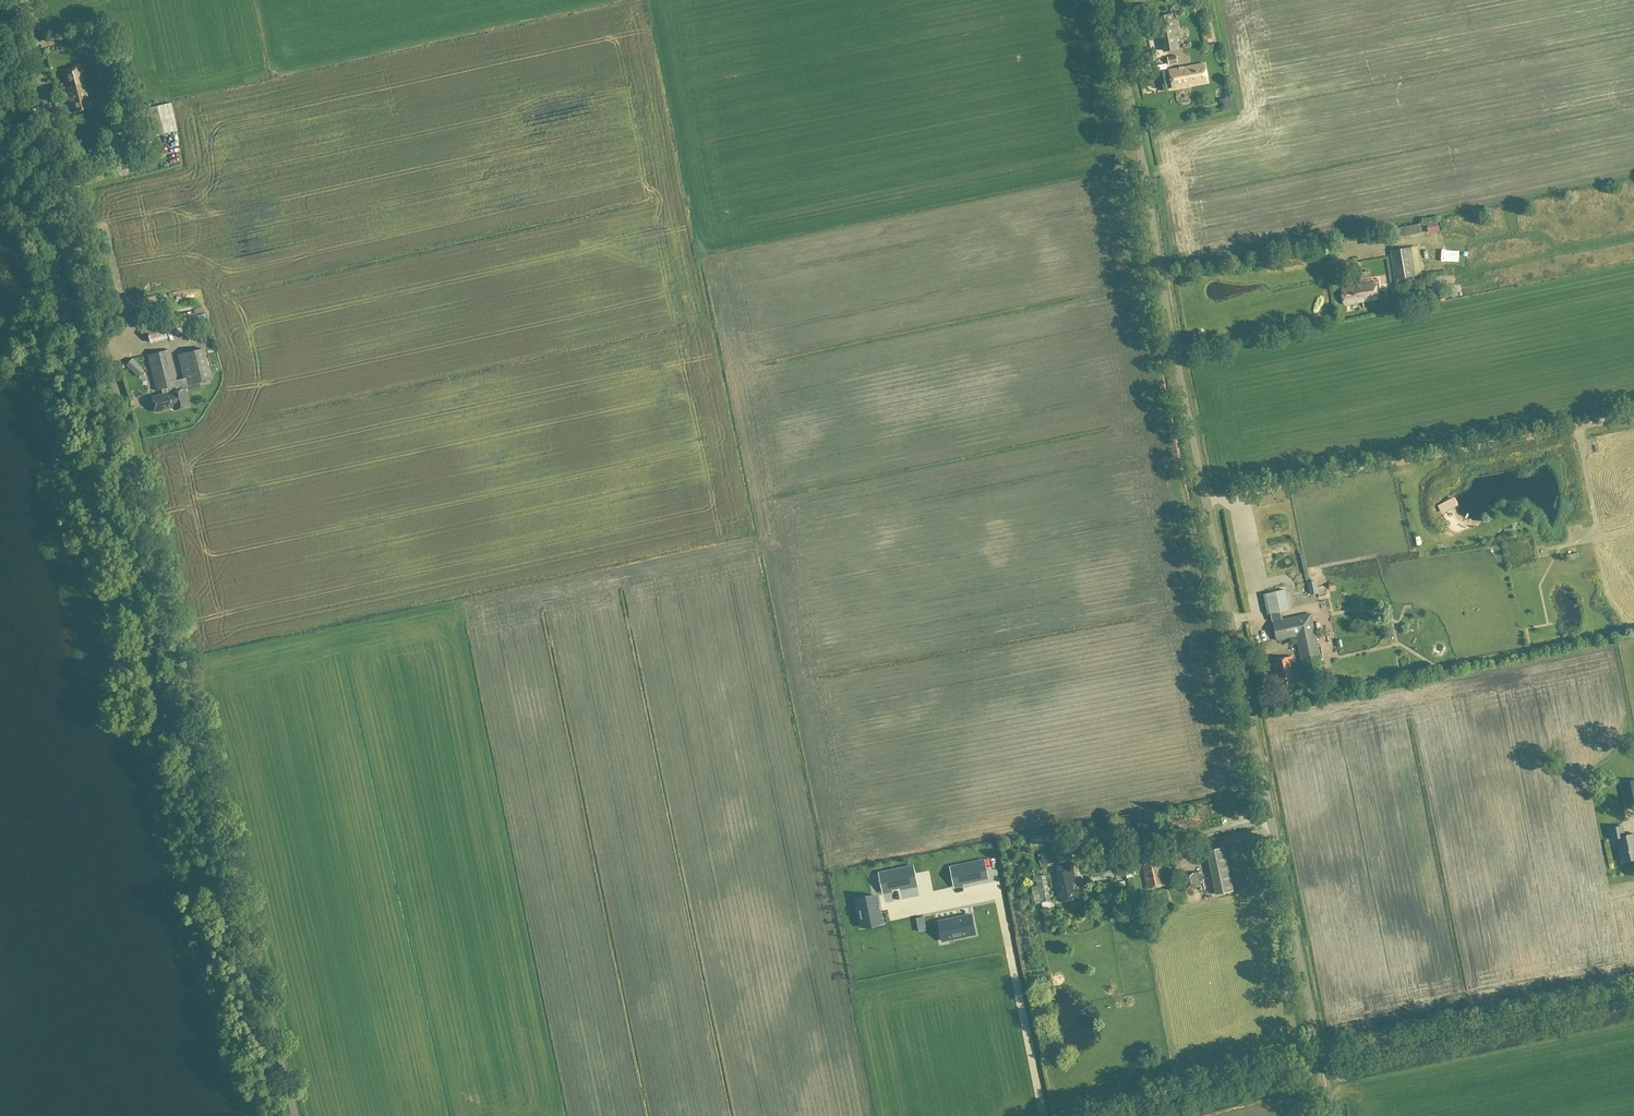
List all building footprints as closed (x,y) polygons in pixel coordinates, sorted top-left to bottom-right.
[(1178,49),(1172,15),(1159,17),(1165,52),(1178,49)] [(106,27),(93,30),(96,42),(108,39),(106,27)] [(1175,56),(1167,58),(1169,65),(1177,64),(1175,56)] [(87,64),(92,83),(105,80),(100,61),(87,64)] [(1204,64),(1169,70),(1172,89),(1207,83),(1204,64)] [(68,93),(66,94),(69,105),(71,104),(73,113),(90,108),(79,67),(62,71),(68,93)] [(1235,107),(1233,96),(1223,98),(1224,109),(1235,107)] [(131,140),(133,151),(143,149),(140,138),(131,140)] [(118,139),(104,142),(108,159),(122,156),(118,139)] [(1428,230),(1440,229),(1440,221),(1427,222),(1428,230)] [(1388,239),(1422,232),(1426,231),(1426,227),(1421,228),(1420,224),(1399,228),(1399,229),(1386,231),(1388,239)] [(1397,278),(1413,276),(1414,276),(1412,263),(1410,248),(1390,251),(1395,279),(1397,278)] [(1424,271),(1421,257),(1413,258),(1416,273),(1424,271)] [(1345,274),(1337,276),(1338,283),(1346,281),(1345,274)] [(1341,288),(1344,304),(1377,298),(1374,282),(1341,288)] [(163,325),(146,329),(149,342),(167,338),(163,325)] [(168,350),(147,355),(156,391),(161,390),(162,395),(151,398),(155,412),(173,408),(173,410),(188,406),(184,390),(186,390),(185,385),(210,379),(203,349),(177,355),(183,379),(176,381),(168,350)] [(140,377),(147,371),(135,359),(129,365),(140,377)] [(1590,448),(1595,457),(1603,452),(1598,444),(1590,448)] [(1570,560),(1581,558),(1580,551),(1569,552),(1570,560)] [(1551,561),(1549,555),(1541,557),(1543,563),(1551,561)] [(1307,582),(1310,594),(1318,592),(1315,580),(1307,582)] [(1266,590),(1269,610),(1290,608),(1287,587),(1266,590)] [(1310,614),(1273,622),(1276,640),(1296,636),(1303,669),(1321,665),(1310,614)] [(1291,656),(1271,660),(1276,681),(1278,680),(1280,688),(1295,685),(1292,671),(1294,670),(1291,656)] [(1625,808),(1633,806),(1633,780),(1620,783),(1625,808)] [(1621,862),(1633,859),(1633,834),(1624,836),(1622,826),(1609,828),(1611,839),(1617,838),(1621,862)] [(1071,858),(1069,846),(1052,849),(1054,862),(1071,858)] [(1216,894),(1233,891),(1224,848),(1206,852),(1216,894)] [(1141,862),(1147,889),(1162,886),(1159,869),(1160,869),(1157,859),(1141,862)] [(979,880),(976,862),(950,868),(954,887),(963,886),(963,883),(979,880)] [(1126,878),(1132,877),(1129,865),(1114,868),(1116,880),(1126,878)] [(913,867),(879,873),(883,893),(892,891),(892,889),(899,888),(899,890),(917,887),(913,867)] [(1078,898),(1072,868),(1052,872),(1059,902),(1078,898)] [(1114,878),(1112,868),(1100,870),(1102,880),(1114,878)] [(1200,887),(1196,873),(1182,877),(1186,891),(1200,887)] [(1041,903),(1049,901),(1044,875),(1035,877),(1037,886),(1031,888),(1034,905),(1041,903)] [(1181,887),(1179,876),(1171,878),(1173,888),(1181,887)] [(1195,906),(1205,904),(1202,893),(1193,894),(1195,906)] [(868,898),(863,899),(855,901),(859,921),(861,928),(868,926),(882,923),(877,896),(868,898)] [(943,941),(949,940),(973,935),(968,915),(939,922),(941,933),(943,941)]
